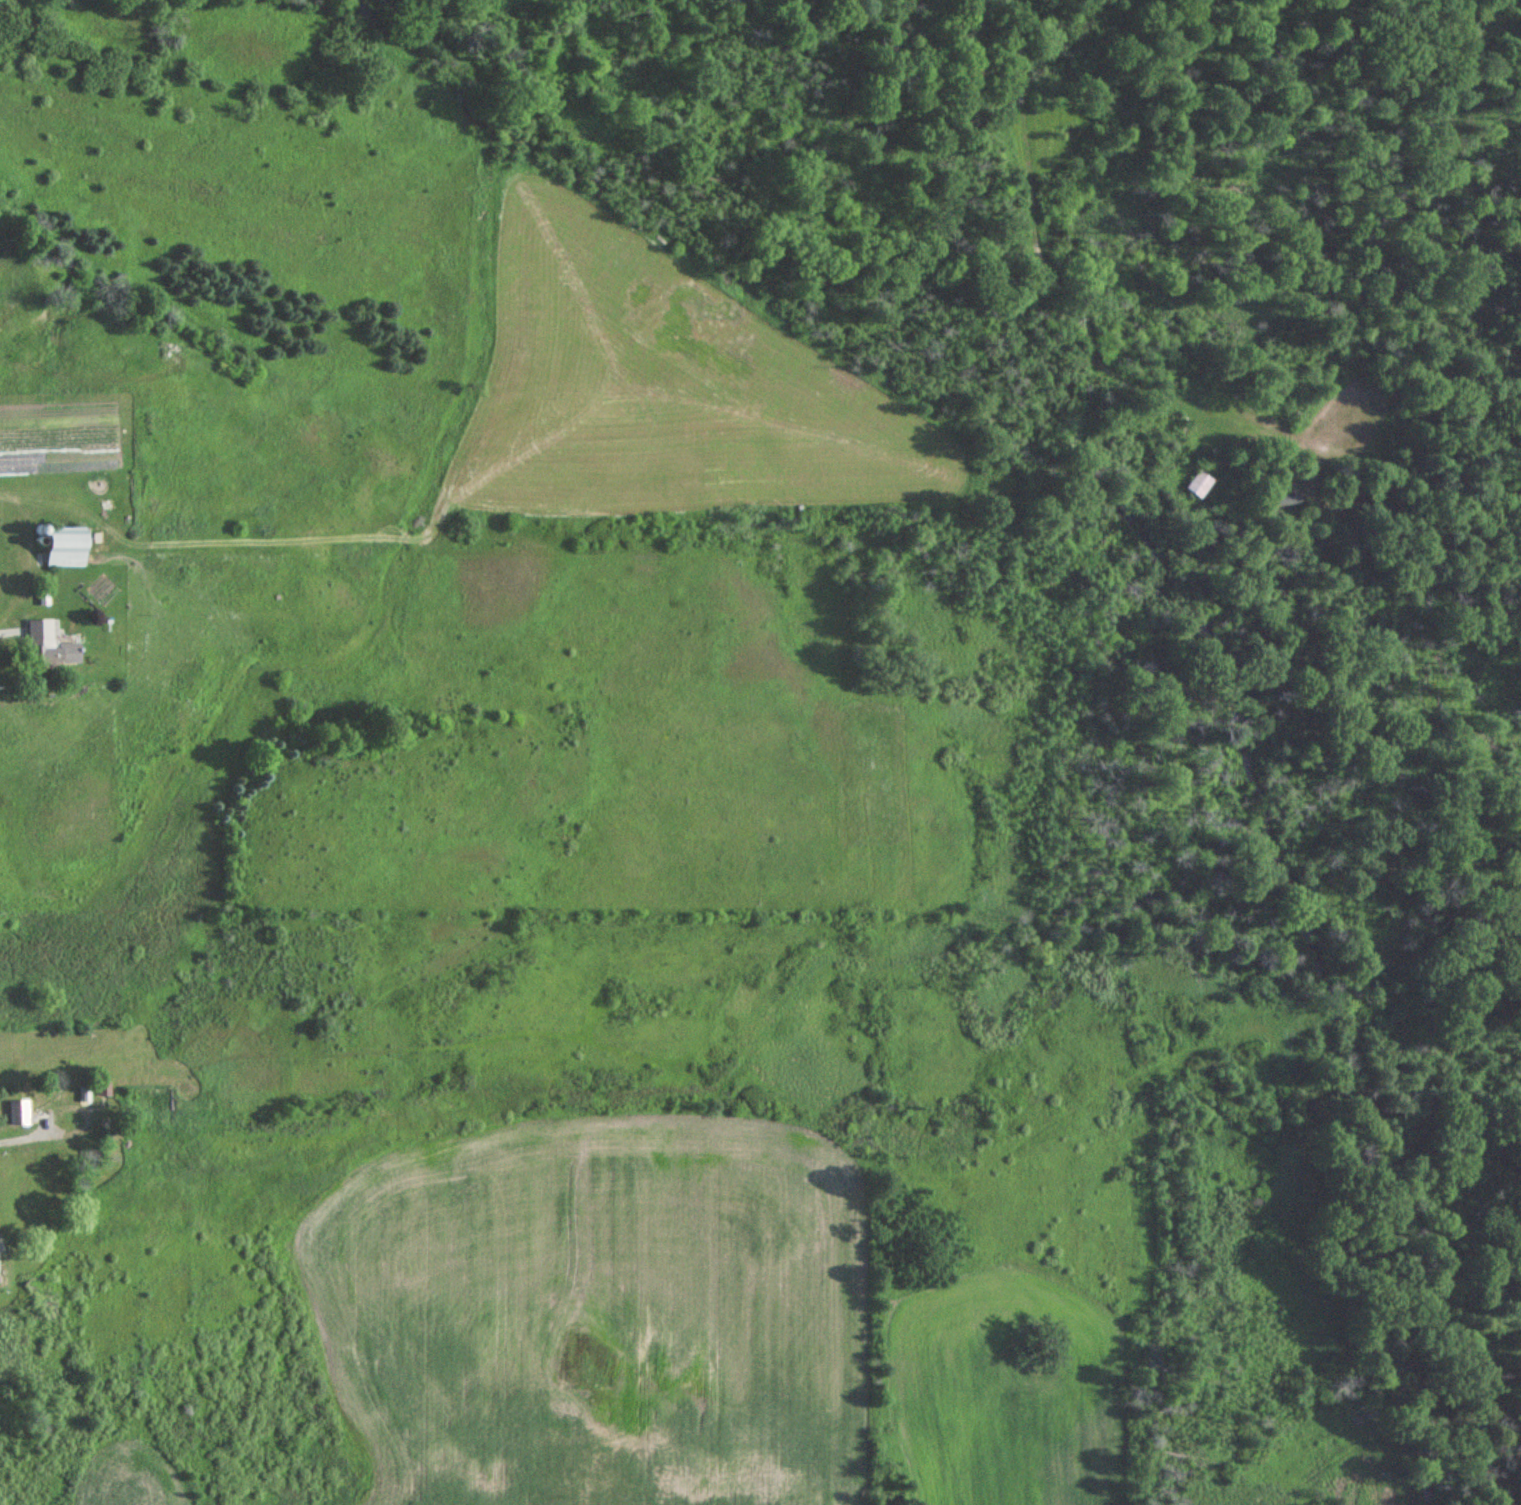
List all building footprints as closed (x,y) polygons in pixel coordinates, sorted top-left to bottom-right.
[(1186,489),(1204,500),(1216,481),(1197,470),(1186,489)] [(81,524),(83,564),(47,566),(45,526),(81,524)] [(36,590),(37,603),(49,602),(48,589),(36,590)] [(26,618),(27,662),(78,660),(77,640),(53,641),(53,637),(49,637),(48,618),(26,618)] [(96,1080),(96,1094),(109,1094),(109,1080),(96,1080)] [(8,1099),(9,1123),(27,1123),(26,1099),(8,1099)]
